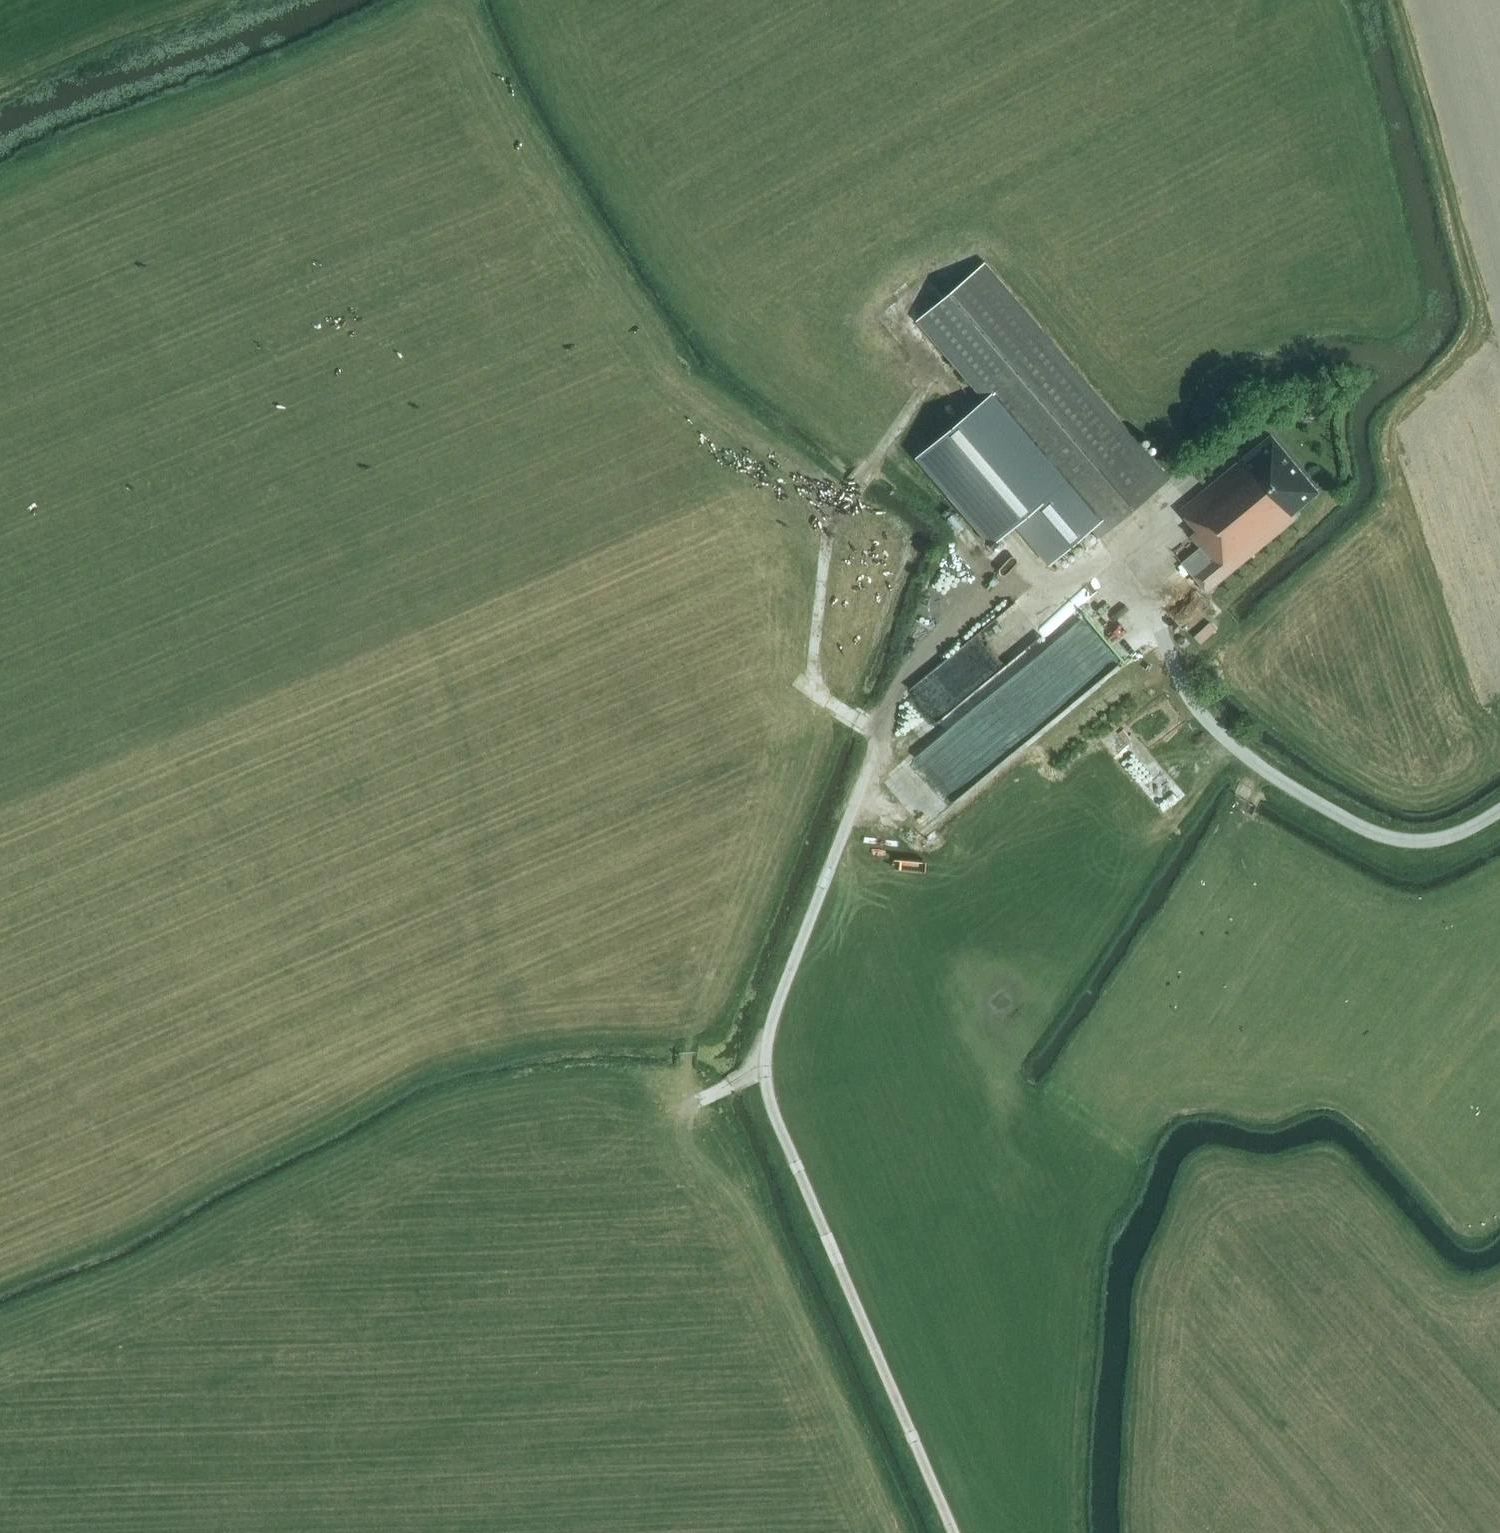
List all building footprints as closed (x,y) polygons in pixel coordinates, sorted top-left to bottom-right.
[(1102,536),(1171,478),(988,262),(921,319),(989,399),(923,454),(997,542),(1021,522),(1054,562),(1095,528),(1102,536)] [(1304,398),(1292,397),(1291,409),(1298,410),(1304,407),(1304,398)] [(1203,547),(1184,563),(1208,592),(1300,515),(1297,511),(1321,491),(1273,434),(1181,511),(1198,530),(1192,535),(1203,547)] [(1211,612),(1196,625),(1202,632),(1217,618),(1211,612)] [(952,795),(974,778),(938,730),(916,747),(952,795)]
